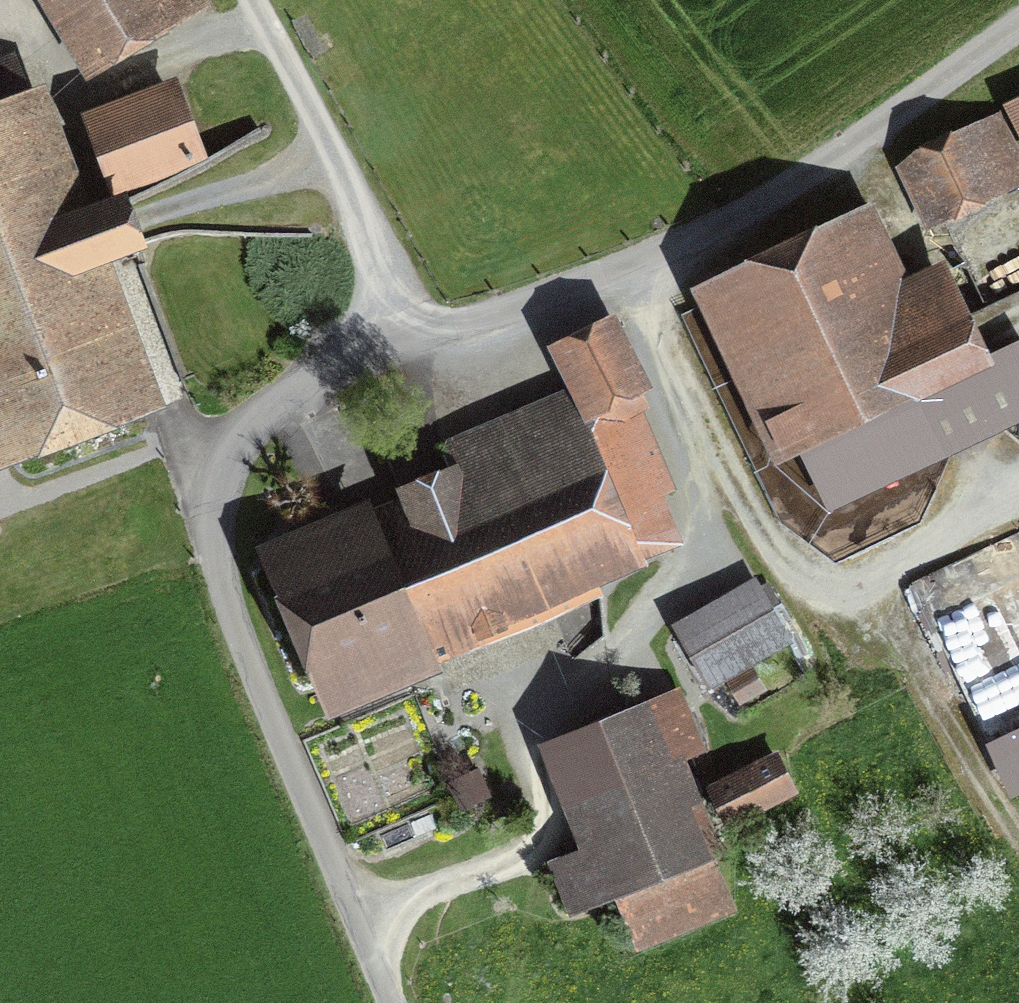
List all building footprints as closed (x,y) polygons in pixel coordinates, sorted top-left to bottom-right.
[(93,64),(195,2),(194,0),(54,0),(93,64)] [(129,398),(80,268),(134,248),(117,202),(63,223),(5,67),(0,69),(0,446),(129,398)] [(197,160),(170,91),(93,120),(120,190),(197,160)] [(1018,166),(1018,110),(997,121),(1018,166)] [(1018,182),(1018,166),(995,117),(943,142),(949,153),(901,176),(922,219),(987,188),(990,196),(1018,182)] [(731,291),(843,523),(934,480),(920,453),(1018,407),(1018,353),(1014,344),(979,362),(958,320),(984,308),(964,265),(881,305),(847,236),(731,291)] [(607,426),(640,409),(643,408),(610,340),(573,359),(591,393),(607,426)] [(453,478),(411,496),(421,520),(291,576),(338,688),(421,653),(415,640),(665,535),(650,498),(673,488),(640,409),(607,426),(591,393),(443,455),(453,478)] [(929,621),(1010,791),(1018,787),(1018,578),(929,621)] [(758,589),(680,633),(709,685),(788,641),(758,589)] [(632,938),(724,899),(669,762),(700,750),(681,703),(558,752),(597,852),(556,868),(569,901),(610,884),(632,938)] [(716,790),(732,821),(789,792),(773,762),(716,790)]
